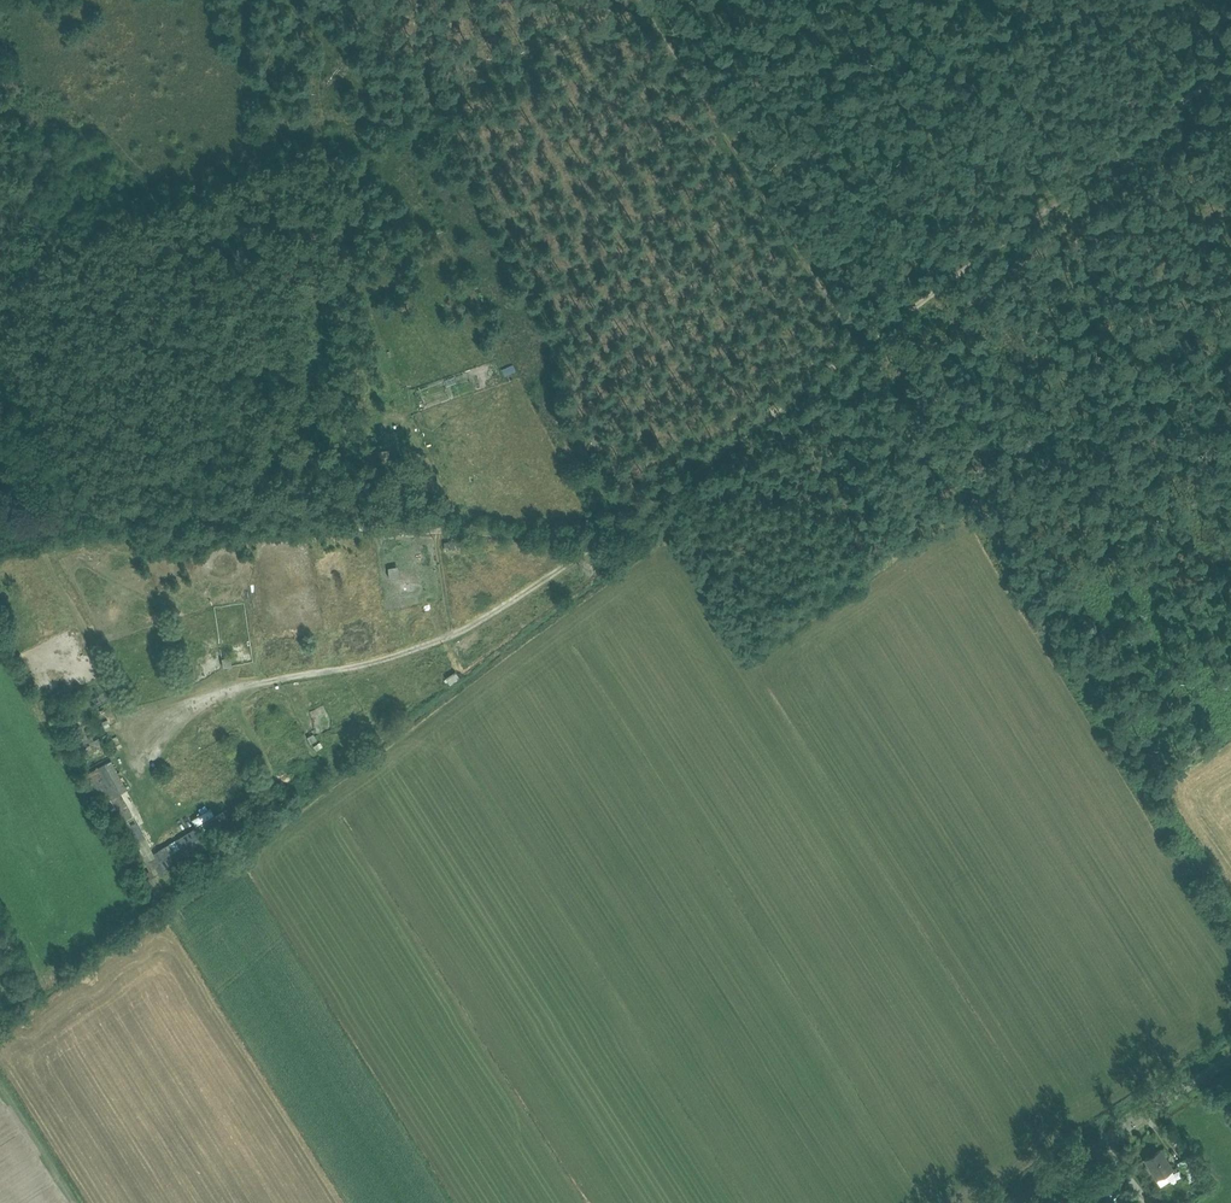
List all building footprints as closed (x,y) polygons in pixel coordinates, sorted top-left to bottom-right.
[(368,467),(390,465),(388,445),(366,448),(368,467)] [(61,542),(51,546),(53,553),(64,549),(62,545),(61,542)] [(460,542),(444,544),(444,545),(442,546),(443,550),(445,550),(445,552),(461,550),(460,542)] [(607,572),(615,567),(609,559),(602,565),(607,572)] [(389,581),(400,579),(398,568),(387,570),(389,581)] [(14,659),(19,671),(26,667),(21,656),(14,659)] [(223,670),(232,669),(230,660),(222,661),(223,670)] [(450,687),(460,680),(455,673),(445,680),(450,687)] [(307,740),(310,747),(317,743),(314,736),(307,740)] [(100,740),(90,741),(92,756),(102,755),(100,740)] [(218,748),(226,760),(230,757),(222,745),(218,748)] [(157,904),(170,896),(159,878),(209,848),(197,829),(153,856),(121,796),(128,793),(111,763),(83,778),(96,803),(103,799),(111,814),(116,811),(144,866),(138,870),(157,904)] [(267,790),(276,802),(280,799),(272,786),(267,790)] [(276,802),(252,819),(255,823),(279,807),(276,802)] [(195,827),(213,816),(209,810),(191,821),(195,827)] [(201,834),(226,819),(223,814),(199,829),(201,834)] [(1166,1176),(1174,1170),(1161,1149),(1145,1160),(1161,1186),(1169,1181),(1166,1176)] [(1185,1158),(1177,1163),(1188,1180),(1196,1175),(1185,1158)] [(1116,1184),(1108,1185),(1108,1194),(1116,1194),(1116,1184)]
